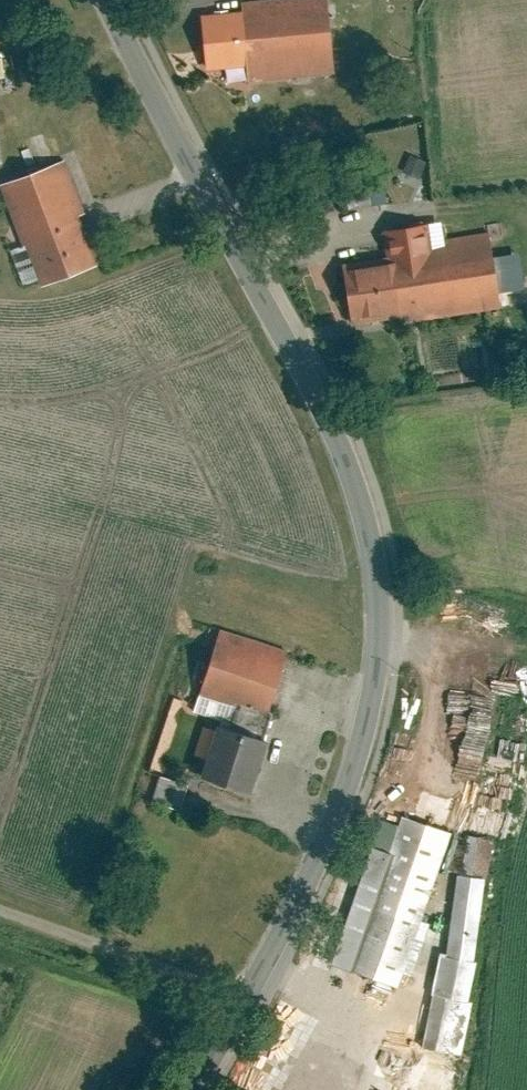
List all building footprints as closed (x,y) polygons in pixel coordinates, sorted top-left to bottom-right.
[(252,2),(253,14),(207,18),(212,70),(258,66),(260,81),(339,74),(332,0),(276,0),(252,2)] [(430,160),(415,152),(406,169),(421,177),(430,160)] [(71,164),(8,185),(28,243),(33,241),(47,282),(100,264),(82,213),(87,211),(71,164)] [(346,186),(347,209),(383,206),(382,184),(346,186)] [(350,269),(357,323),(506,305),(497,232),(436,240),(434,221),(386,227),(391,264),(350,269)] [(292,648),(226,629),(208,691),(273,711),(292,648)] [(274,739),(227,724),(210,774),(256,790),(274,739)] [(194,784),(166,775),(158,800),(187,809),(194,784)] [(333,963),(398,985),(449,833),(402,817),(389,854),(372,848),(333,963)] [(474,963),(490,842),(469,837),(461,876),(457,876),(445,959),(440,957),(422,1047),(455,1055),(458,1043),(463,1045),(472,1005),(468,1004),(477,963),(474,963)]
